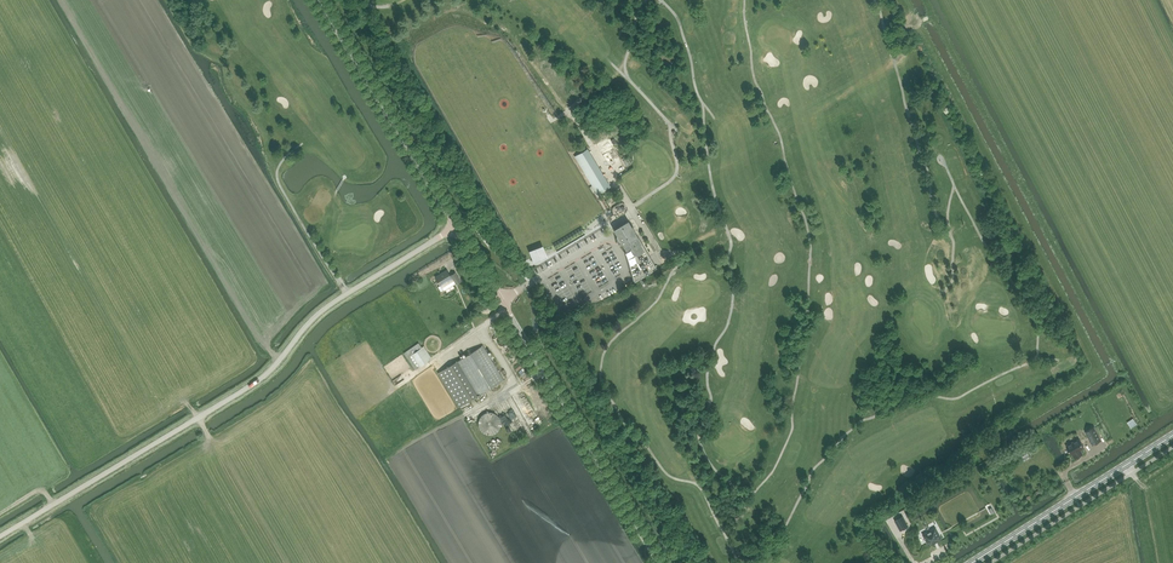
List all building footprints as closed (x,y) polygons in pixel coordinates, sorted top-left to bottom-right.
[(588,148),(574,156),(597,194),(610,186),(588,148)] [(613,149),(608,151),(613,160),(617,157),(613,149)] [(622,241),(624,245),(623,246),(634,283),(657,269),(638,237),(639,236),(636,232),(636,230),(635,229),(635,228),(634,227),(633,226),(632,225),(629,220),(614,228),(619,236),(617,237),(618,242),(622,241)] [(557,247),(586,230),(582,223),(554,240),(557,247)] [(543,247),(530,251),(533,261),(546,257),(543,247)] [(450,276),(446,270),(435,277),(440,285),(441,285),(444,290),(454,284),(453,283),(455,281),(456,283),(460,281),(455,272),(450,276)] [(404,353),(415,369),(429,360),(418,343),(404,353)] [(498,347),(501,352),(508,348),(505,343),(498,347)] [(438,373),(459,407),(503,380),(483,346),(438,373)] [(404,364),(409,372),(413,369),(408,362),(404,364)] [(520,399),(515,403),(526,420),(531,416),(520,399)] [(502,424),(502,422),(502,420),(501,419),(500,417),(499,415),(498,414),(496,413),(494,412),(492,412),(490,412),(487,412),(485,413),(484,414),(482,416),(481,418),(480,420),(480,422),(480,424),(481,426),(482,428),(483,430),(484,431),(486,432),(488,433),(490,433),(492,433),(495,433),(497,432),(498,430),(500,429),(501,427),(502,424)] [(1085,432),(1092,445),(1102,440),(1095,427),(1085,432)] [(1079,439),(1066,446),(1071,455),(1072,455),(1074,459),(1083,454),(1081,450),(1085,449),(1079,439)] [(894,520),(900,531),(908,526),(902,516),(894,520)] [(922,535),(929,547),(942,540),(935,528),(922,535)]
